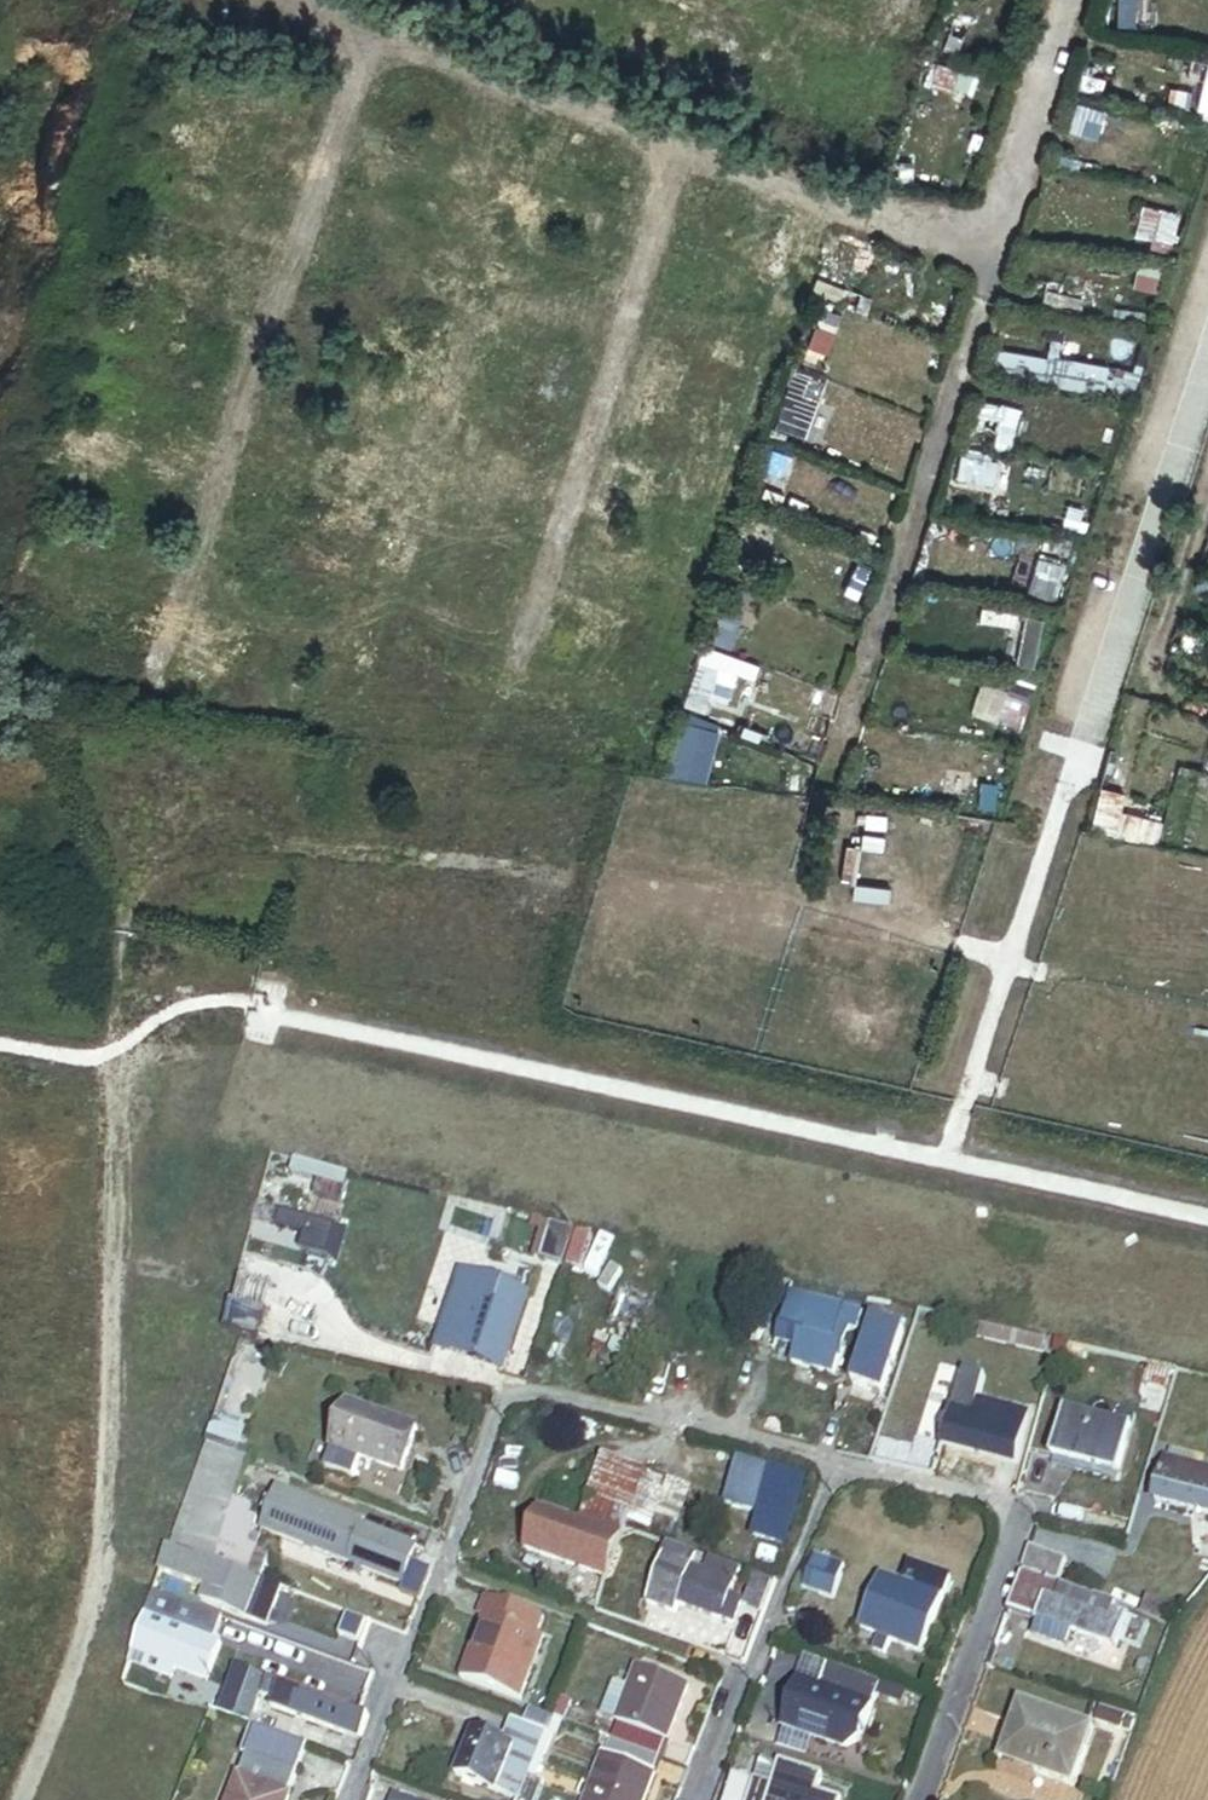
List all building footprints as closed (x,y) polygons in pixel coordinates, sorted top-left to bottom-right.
[(1196,15),(1207,17),(1207,0),(1199,0),(1196,15)] [(974,17),(959,11),(942,53),(957,60),(974,17)] [(1200,31),(1197,49),(1207,50),(1207,32),(1200,31)] [(960,74),(938,67),(930,91),(953,98),(960,74)] [(1199,112),(1207,115),(1207,75),(1199,112)] [(1160,213),(1149,252),(1169,257),(1180,218),(1160,213)] [(773,305),(801,315),(816,274),(824,277),(822,282),(818,280),(810,300),(838,311),(860,251),(838,243),(832,258),(823,255),(829,237),(802,227),(773,305)] [(1051,311),(1049,318),(1087,326),(1088,320),(1106,323),(1112,295),(1093,291),(1095,282),(1059,275),(1057,285),(1047,283),(1042,309),(1051,311)] [(808,352),(827,359),(841,319),(823,312),(808,352)] [(991,362),(988,378),(1054,389),(1095,396),(1098,377),(1058,370),(1007,361),(1006,364),(991,362)] [(823,388),(792,377),(774,432),(805,442),(823,388)] [(1073,397),(1071,414),(1089,416),(1092,400),(1073,397)] [(1006,411),(980,405),(970,449),(996,455),(1006,411)] [(994,489),(998,466),(961,460),(957,483),(994,489)] [(364,506),(382,514),(395,486),(370,475),(361,497),(367,500),(364,506)] [(1072,542),(1056,540),(1054,555),(1070,557),(1072,542)] [(1065,570),(1038,562),(1027,598),(1054,606),(1065,570)] [(1197,603),(1207,606),(1207,580),(1204,579),(1197,603)] [(722,621),(739,627),(749,592),(737,589),(732,598),(727,597),(722,621)] [(1179,654),(1202,661),(1207,642),(1207,641),(1185,634),(1179,654)] [(984,646),(981,666),(1035,673),(1043,640),(1027,637),(1024,651),(984,646)] [(687,711),(705,718),(710,702),(727,707),(737,677),(721,671),(699,665),(689,695),(687,711)] [(1035,687),(1014,681),(1007,703),(1013,705),(1005,729),(1016,732),(1018,727),(1022,728),(1035,687)] [(683,726),(670,774),(686,779),(688,774),(690,774),(703,731),(683,726)] [(998,787),(981,785),(977,812),(995,814),(998,787)] [(548,1263),(566,1269),(577,1236),(547,1229),(540,1228),(534,1245),(541,1248),(537,1259),(548,1263)] [(465,1276),(440,1349),(506,1371),(531,1298),(465,1276)] [(799,1293),(777,1287),(755,1354),(781,1361),(784,1349),(802,1355),(797,1373),(840,1386),(844,1370),(847,1371),(856,1340),(864,1342),(869,1322),(796,1302),(799,1293)] [(626,1293),(615,1324),(645,1335),(656,1304),(626,1293)] [(292,1323),(260,1316),(254,1339),(287,1347),(292,1323)] [(908,1337),(878,1327),(857,1392),(886,1401),(908,1337)] [(985,1333),(981,1347),(1058,1365),(1061,1351),(985,1333)] [(220,1413),(237,1364),(221,1360),(217,1373),(205,1370),(196,1408),(212,1411),(220,1413)] [(980,1390),(967,1385),(957,1412),(971,1417),(980,1390)] [(423,1430),(418,1428),(351,1404),(336,1448),(363,1458),(407,1474),(423,1430)] [(1012,1422),(1013,1419),(974,1410),(971,1422),(950,1417),(938,1453),(1013,1471),(1025,1425),(1012,1422)] [(1057,1458),(1106,1471),(1122,1475),(1134,1429),(1069,1412),(1057,1458)] [(248,1429),(218,1418),(209,1446),(238,1457),(248,1429)] [(233,1510),(252,1462),(238,1457),(209,1446),(175,1546),(247,1574),(257,1548),(248,1544),(257,1519),(233,1510)] [(363,1458),(336,1448),(328,1471),(355,1480),(363,1458)] [(1172,1452),(1169,1463),(1196,1469),(1198,1458),(1172,1452)] [(1103,1481),(1106,1471),(1057,1458),(1054,1468),(1103,1481)] [(1196,1469),(1169,1463),(1166,1462),(1156,1504),(1207,1515),(1207,1472),(1196,1469)] [(605,1467),(589,1508),(630,1524),(646,1483),(605,1467)] [(738,1473),(733,1499),(764,1507),(752,1551),(785,1561),(807,1490),(772,1480),(738,1473)] [(690,1501),(646,1483),(630,1524),(674,1541),(690,1501)] [(271,1516),(264,1533),(408,1588),(422,1550),(369,1530),(371,1526),(282,1491),(277,1502),(272,1500),(267,1514),(271,1516)] [(630,1524),(589,1508),(582,1526),(623,1542),(630,1524)] [(582,1526),(544,1511),(528,1551),(608,1582),(623,1542),(582,1526)] [(676,1613),(683,1595),(695,1566),(699,1554),(671,1543),(648,1602),(676,1613)] [(207,1600),(270,1625),(282,1590),(174,1547),(166,1572),(211,1590),(207,1600)] [(1043,1578),(1057,1583),(1065,1563),(1030,1550),(1023,1571),(1043,1578)] [(743,1570),(712,1559),(708,1571),(695,1566),(739,1583),(743,1570)] [(813,1559),(801,1594),(833,1606),(846,1571),(813,1559)] [(739,1583),(695,1566),(683,1595),(680,1605),(737,1627),(747,1602),(733,1596),(739,1583)] [(763,1607),(774,1580),(761,1575),(750,1602),(763,1607)] [(1021,1576),(1009,1610),(1038,1621),(1072,1633),(1117,1649),(1119,1643),(1128,1618),(1114,1612),(1116,1606),(1094,1597),(1092,1601),(1076,1596),(1021,1576)] [(882,1641),(877,1655),(889,1660),(894,1645),(924,1656),(943,1601),(883,1579),(863,1634),(882,1641)] [(485,1644),(470,1682),(521,1702),(545,1639),(540,1637),(546,1619),(486,1596),(480,1614),(487,1616),(478,1641),(485,1644)] [(1146,1597),(1141,1613),(1167,1622),(1172,1606),(1146,1597)] [(351,1640),(361,1644),(370,1622),(350,1614),(342,1636),(343,1637),(351,1640)] [(225,1644),(151,1616),(144,1634),(218,1661),(225,1644)] [(1128,1618),(1119,1643),(1141,1651),(1149,1625),(1128,1618)] [(1072,1633),(1038,1621),(1033,1635),(1067,1647),(1072,1633)] [(218,1661),(144,1634),(138,1654),(155,1660),(151,1670),(174,1677),(177,1668),(211,1680),(218,1661)] [(463,1679),(470,1682),(485,1644),(478,1641),(463,1679)] [(378,1676),(307,1649),(300,1666),(372,1694),(378,1676)] [(691,1690),(636,1669),(628,1690),(613,1685),(600,1718),(617,1725),(589,1799),(649,1799),(691,1690)] [(246,1672),(241,1670),(223,1715),(228,1717),(246,1672)] [(862,1743),(876,1706),(882,1688),(831,1670),(824,1690),(811,1725),(862,1743)] [(373,1721),(246,1672),(228,1717),(254,1727),(267,1696),(279,1701),(277,1708),(364,1742),(373,1721)] [(811,1725),(824,1690),(799,1681),(786,1716),(811,1725)] [(913,1697),(908,1709),(922,1715),(927,1702),(913,1697)] [(544,1783),(539,1781),(569,1702),(563,1699),(554,1723),(549,1734),(524,1799),(537,1799),(544,1783)] [(1034,1767),(1031,1777),(1072,1792),(1092,1734),(1016,1708),(1000,1755),(1034,1767)] [(216,1712),(204,1745),(224,1753),(253,1764),(239,1799),(296,1799),(315,1751),(254,1727),(228,1717),(223,1715),(216,1712)] [(1093,1712),(1088,1725),(1111,1733),(1115,1720),(1093,1712)] [(528,1713),(523,1724),(549,1734),(554,1723),(528,1713)] [(479,1735),(462,1780),(513,1799),(524,1799),(549,1734),(523,1724),(520,1723),(513,1740),(502,1736),(499,1743),(479,1735)] [(204,1745),(199,1757),(219,1764),(224,1753),(204,1745)] [(997,1765),(1031,1777),(1034,1767),(1000,1755),(997,1765)] [(755,1785),(745,1782),(739,1799),(827,1799),(819,1798),(825,1780),(781,1766),(763,1760),(761,1765),(755,1785)]
